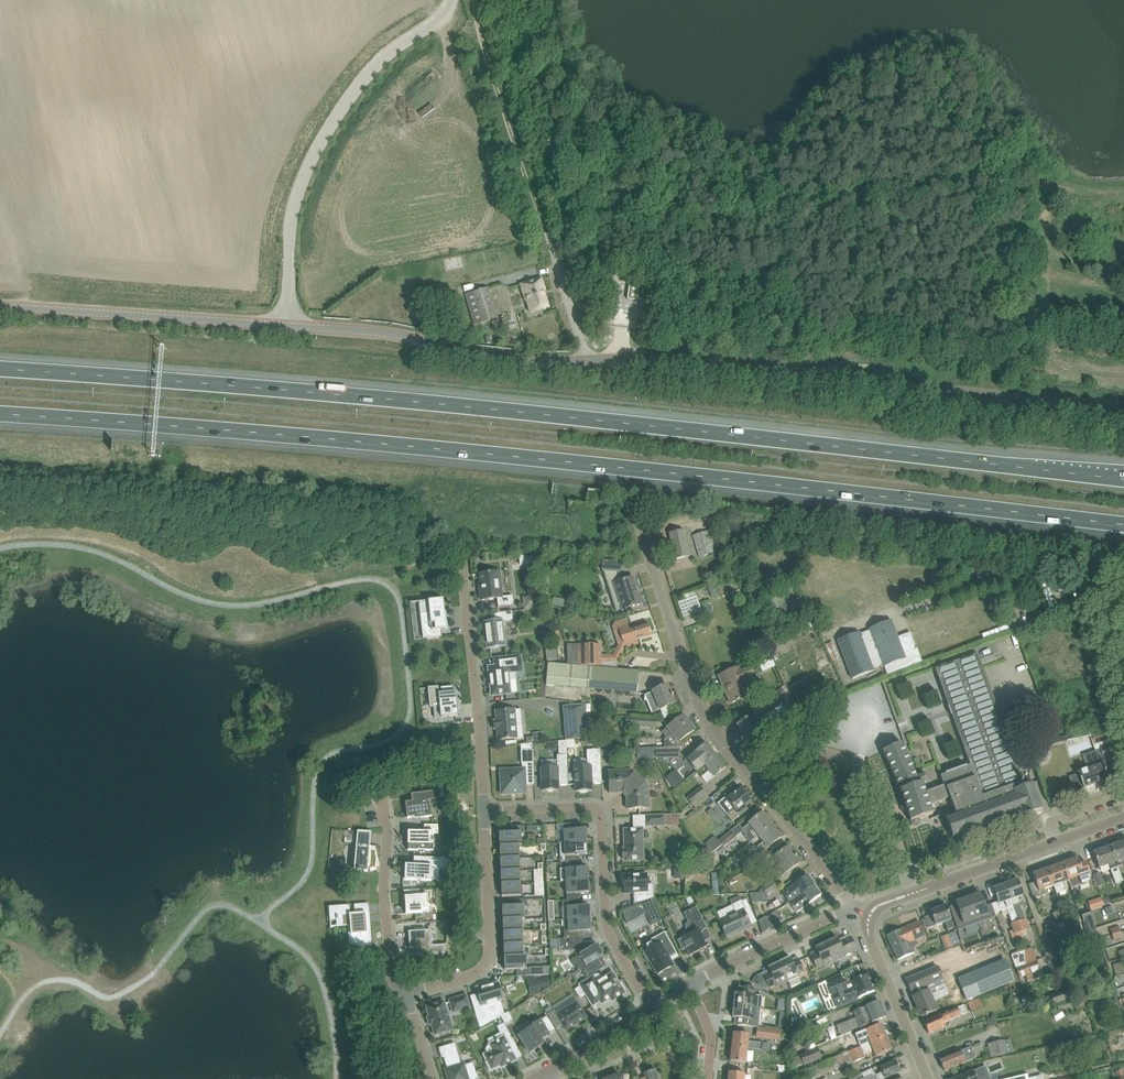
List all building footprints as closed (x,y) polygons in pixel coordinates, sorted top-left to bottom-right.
[(445,259),(447,270),(465,267),(462,256),(445,259)] [(527,300),(529,309),(531,313),(549,308),(544,290),(545,290),(541,279),(521,285),(526,301),(527,300)] [(627,300),(637,301),(639,287),(629,286),(627,300)] [(497,317),(489,288),(465,295),(474,324),(497,317)] [(674,554),(675,560),(689,557),(684,531),(669,534),(673,552),(672,553),(673,554),(674,554)] [(693,536),(699,557),(716,552),(710,531),(693,536)] [(603,570),(619,572),(620,572),(621,562),(603,561),(603,570)] [(480,574),(481,584),(482,591),(480,591),(481,600),(497,598),(498,607),(513,605),(512,596),(502,597),(501,589),(499,589),(497,572),(480,574)] [(633,577),(622,581),(614,584),(622,610),(641,604),(633,577)] [(696,595),(677,598),(680,615),(699,611),(696,595)] [(535,596),(523,597),(525,610),(537,609),(535,596)] [(552,605),(567,608),(569,600),(553,597),(552,605)] [(423,601),(419,602),(420,614),(423,639),(428,638),(434,638),(440,637),(442,637),(441,630),(441,628),(447,627),(448,627),(446,611),(445,611),(443,599),(435,600),(429,601),(428,601),(423,601)] [(494,614),(495,621),(484,622),(487,649),(506,646),(503,621),(513,620),(512,611),(494,614)] [(612,627),(618,644),(619,646),(624,649),(629,647),(628,642),(651,635),(648,623),(629,629),(626,619),(615,622),(612,627)] [(904,654),(898,637),(891,620),(870,628),(870,630),(860,634),(859,632),(838,640),(852,679),(874,671),(873,669),(883,665),(884,667),(887,675),(922,662),(917,649),(904,654)] [(578,645),(579,666),(601,668),(601,645),(578,645)] [(557,647),(545,648),(547,662),(558,660),(557,647)] [(977,654),(935,669),(958,734),(1001,718),(977,654)] [(516,680),(515,672),(522,671),(520,655),(494,658),(495,667),(489,667),(489,670),(487,670),(488,679),(490,678),(492,696),(510,694),(509,681),(516,680)] [(774,660),(767,663),(771,672),(778,669),(774,660)] [(601,668),(579,666),(548,663),(546,686),(637,693),(639,672),(601,668)] [(739,667),(729,672),(719,676),(723,685),(725,684),(728,691),(726,692),(731,703),(737,701),(737,702),(751,695),(746,683),(755,679),(749,665),(740,669),(739,667)] [(439,687),(428,688),(430,708),(440,707),(440,710),(441,710),(443,709),(444,717),(458,716),(456,692),(453,693),(453,686),(441,688),(441,692),(439,692),(439,687)] [(645,695),(648,702),(653,713),(675,704),(672,697),(673,697),(672,695),(671,696),(667,686),(645,695)] [(786,695),(781,688),(768,698),(772,704),(786,695)] [(563,707),(566,740),(588,738),(585,705),(563,707)] [(758,721),(753,715),(737,725),(750,743),(765,732),(783,719),(776,709),(758,721)] [(517,729),(515,710),(495,711),(496,721),(494,721),(495,730),(497,730),(498,740),(517,738),(523,738),(522,728),(517,729)] [(662,732),(667,739),(664,741),(665,747),(682,747),(682,743),(680,741),(686,737),(695,730),(694,729),(694,728),(691,723),(689,723),(684,716),(667,728),(662,732)] [(656,720),(626,718),(626,726),(656,728),(656,720)] [(970,765),(956,770),(963,789),(977,784),(981,797),(1015,786),(1010,773),(1019,770),(1001,718),(958,734),(970,765)] [(1107,741),(1110,740),(1106,730),(1092,735),(1092,736),(1096,735),(1100,748),(1101,748),(1102,751),(1098,752),(1101,760),(1088,765),(1090,770),(1080,773),(1081,775),(1073,777),(1072,780),(1076,789),(1078,790),(1085,788),(1086,789),(1112,780),(1111,779),(1113,779),(1114,781),(1123,777),(1116,756),(1119,755),(1114,743),(1109,745),(1107,741)] [(1037,735),(1039,743),(1049,740),(1046,731),(1037,735)] [(532,733),(533,743),(542,743),(541,732),(532,733)] [(612,738),(602,738),(602,747),(612,746),(612,738)] [(900,791),(922,784),(927,782),(929,779),(927,776),(924,774),(917,777),(901,743),(882,751),(900,790),(900,791)] [(697,772),(705,765),(704,765),(716,756),(706,744),(695,753),(687,759),(697,772)] [(656,758),(656,750),(656,748),(637,748),(638,758),(656,758)] [(1043,748),(1034,751),(1037,760),(1046,757),(1043,748)] [(592,784),(602,783),(600,749),(586,750),(587,766),(574,767),(576,792),(579,791),(581,793),(587,793),(588,791),(592,791),(592,789),(592,790),(589,790),(589,784),(591,784),(591,785),(592,785),(592,784)] [(500,770),(501,790),(501,795),(506,794),(512,794),(511,793),(516,793),(516,794),(526,794),(526,785),(535,785),(533,750),(521,750),(522,764),(524,764),(525,769),(518,769),(518,772),(501,773),(501,770),(500,770)] [(679,758),(679,750),(656,750),(656,758),(679,758)] [(541,768),(542,791),(547,790),(548,792),(553,792),(554,790),(559,790),(559,789),(555,789),(555,786),(568,785),(567,755),(557,755),(557,767),(541,768)] [(704,765),(705,765),(709,771),(702,777),(706,783),(714,777),(726,768),(716,756),(704,765)] [(946,820),(952,838),(1022,813),(1023,817),(1041,811),(1032,784),(1025,787),(1019,770),(1010,773),(1015,786),(981,797),(977,784),(963,789),(956,770),(940,776),(944,785),(925,792),(929,805),(950,797),(956,816),(946,820)] [(627,797),(628,810),(649,809),(647,786),(631,771),(608,772),(609,793),(622,792),(623,791),(628,795),(627,797)] [(666,780),(675,789),(684,781),(676,771),(666,780)] [(933,815),(929,805),(925,792),(922,784),(900,791),(910,822),(911,822),(912,825),(915,827),(919,826),(920,822),(919,819),(933,815)] [(687,798),(692,804),(705,793),(701,787),(687,798)] [(444,789),(415,794),(417,794),(419,801),(405,803),(408,818),(421,816),(422,818),(432,816),(430,800),(439,799),(439,798),(445,797),(444,789)] [(718,803),(726,814),(732,822),(747,809),(745,807),(751,802),(746,796),(747,795),(744,791),(742,792),(741,790),(736,795),(735,794),(728,800),(725,797),(718,803)] [(758,836),(772,825),(771,825),(774,823),(769,817),(766,819),(762,813),(742,829),(747,835),(753,829),(758,836)] [(645,816),(646,826),(665,825),(664,815),(645,816)] [(672,815),(664,815),(665,825),(673,825),(672,815)] [(564,824),(565,843),(587,842),(586,829),(578,830),(578,823),(564,824)] [(781,837),(772,825),(758,836),(763,842),(757,847),(761,853),(768,848),(781,837)] [(408,832),(408,842),(418,842),(418,849),(408,849),(408,851),(433,851),(433,842),(434,842),(434,839),(433,839),(433,835),(438,835),(438,826),(424,826),(424,832),(408,832)] [(499,833),(500,846),(519,846),(522,846),(521,833),(524,833),(524,826),(510,827),(511,833),(499,833)] [(623,859),(625,859),(625,861),(644,860),(642,829),(624,830),(625,849),(622,849),(623,859)] [(342,830),(341,843),(344,843),(354,844),(355,831),(345,830),(342,830)] [(357,831),(354,870),(368,872),(368,871),(366,871),(366,867),(368,867),(369,848),(370,848),(371,832),(358,831),(357,831)] [(723,848),(736,837),(731,831),(718,841),(722,846),(723,848)] [(699,856),(698,836),(689,837),(690,856),(699,856)] [(722,846),(718,841),(715,836),(705,843),(708,847),(703,850),(707,856),(722,846)] [(1110,847),(1117,867),(1123,865),(1123,864),(1122,860),(1123,859),(1123,841),(1110,847)] [(565,862),(580,862),(579,855),(587,855),(587,842),(565,843),(560,843),(561,862),(565,862)] [(500,846),(500,859),(520,858),(519,846),(500,846)] [(775,868),(780,876),(785,873),(801,863),(800,862),(799,863),(795,858),(797,857),(795,855),(794,856),(788,847),(779,854),(774,857),(780,865),(775,868)] [(1117,867),(1110,847),(1093,853),(1093,854),(1092,854),(1094,860),(1095,859),(1098,868),(1109,865),(1111,870),(1117,867)] [(745,862),(749,869),(762,861),(758,854),(745,862)] [(405,865),(405,881),(431,882),(432,867),(447,867),(447,869),(448,869),(448,870),(449,870),(448,858),(432,858),(414,857),(414,866),(405,865)] [(500,859),(501,871),(520,871),(520,858),(500,859)] [(1062,864),(1068,880),(1071,888),(1090,882),(1088,876),(1091,875),(1090,873),(1086,863),(1080,865),(1078,858),(1062,864)] [(580,868),(580,862),(565,862),(566,867),(560,867),(561,882),(566,881),(588,880),(588,868),(580,868)] [(700,863),(685,864),(686,880),(701,879),(700,863)] [(1062,864),(1048,869),(1054,886),(1057,894),(1066,891),(1063,883),(1068,880),(1062,864)] [(1054,886),(1048,869),(1033,874),(1036,882),(1029,885),(1034,899),(1047,895),(1045,889),(1054,886)] [(501,871),(501,884),(521,883),(520,871),(501,871)] [(1095,875),(1099,886),(1104,884),(1100,873),(1095,875)] [(624,893),(634,893),(635,903),(639,902),(654,898),(653,885),(647,885),(647,874),(624,875),(624,877),(622,877),(622,885),(624,885),(624,893)] [(782,893),(790,903),(815,885),(807,875),(782,893)] [(566,881),(567,901),(581,900),(581,894),(589,893),(588,880),(566,881)] [(764,887),(768,893),(778,886),(774,880),(764,887)] [(1011,882),(1005,884),(1015,911),(1018,921),(1022,932),(1029,930),(1017,898),(1023,895),(1017,880),(1016,880),(1014,880),(1011,881),(1011,882)] [(521,883),(501,884),(502,897),(521,896),(521,883)] [(1015,911),(1005,884),(999,886),(998,886),(995,887),(994,888),(993,889),(998,904),(1000,910),(1006,908),(1016,934),(1022,932),(1018,921),(1015,911)] [(815,885),(790,903),(796,913),(821,894),(815,885)] [(420,890),(404,891),(404,892),(409,891),(409,897),(405,897),(405,899),(404,899),(405,899),(406,915),(429,913),(428,896),(420,896),(420,890)] [(753,903),(758,903),(768,903),(767,896),(764,893),(749,894),(753,903)] [(980,893),(968,898),(977,923),(996,917),(992,904),(985,907),(980,893)] [(719,921),(723,928),(727,938),(728,938),(727,936),(743,929),(744,930),(751,927),(746,917),(743,910),(746,908),(739,895),(729,900),(735,913),(719,921)] [(1101,897),(1088,901),(1091,910),(1104,906),(1101,897)] [(977,923),(968,898),(955,902),(960,915),(954,918),(958,930),(977,923)] [(502,907),(503,920),(522,919),(525,919),(524,906),(527,906),(527,899),(514,900),(514,906),(502,907)] [(567,908),(568,920),(590,919),(589,906),(581,906),(581,900),(567,901),(562,901),(562,908),(567,908)] [(642,905),(622,912),(627,924),(646,913),(652,926),(662,921),(652,901),(642,905)] [(371,929),(369,912),(368,912),(368,913),(355,915),(350,915),(350,905),(336,906),(337,916),(336,916),(336,920),(337,920),(338,924),(350,923),(352,947),(350,947),(350,946),(350,948),(369,946),(367,929),(371,929)] [(930,911),(932,915),(924,918),(928,928),(945,922),(948,930),(954,928),(950,916),(946,906),(930,911)] [(1107,916),(1115,914),(1113,906),(1105,909),(1107,916)] [(703,948),(703,949),(706,948),(704,942),(711,938),(697,907),(684,913),(689,924),(690,923),(694,932),(681,938),(681,939),(677,940),(682,951),(686,949),(689,956),(700,951),(699,950),(703,948)] [(1067,922),(1063,910),(1052,914),(1057,926),(1067,922)] [(1097,934),(1089,910),(1081,912),(1085,925),(1084,925),(1088,936),(1097,934)] [(765,917),(759,921),(759,922),(763,933),(763,932),(771,927),(769,923),(772,922),(769,916),(766,918),(765,917)] [(503,920),(503,932),(523,931),(522,919),(503,920)] [(564,926),(564,939),(583,938),(583,932),(591,932),(590,919),(568,920),(568,926),(564,926)] [(887,936),(898,960),(898,961),(908,956),(914,953),(909,941),(925,934),(919,922),(887,936)] [(409,932),(410,949),(418,948),(419,956),(445,954),(446,945),(432,946),(431,930),(409,932)] [(503,932),(504,945),(523,944),(523,931),(503,932)] [(955,931),(947,934),(952,947),(960,943),(955,931)] [(650,961),(658,974),(673,965),(670,959),(677,954),(665,932),(650,940),(654,946),(645,952),(645,953),(643,954),(648,962),(650,961)] [(1120,932),(1112,934),(1114,940),(1122,938),(1120,932)] [(837,938),(826,943),(835,962),(852,954),(851,953),(858,950),(850,934),(849,934),(851,937),(839,942),(837,938)] [(564,939),(559,939),(559,949),(560,952),(575,951),(578,956),(572,960),(578,971),(604,955),(597,945),(584,952),(583,949),(582,947),(583,947),(583,938),(564,939)] [(559,939),(550,940),(550,950),(559,949),(559,939)] [(835,962),(826,943),(815,948),(817,953),(811,956),(810,953),(814,963),(816,968),(823,965),(824,967),(835,962)] [(504,945),(504,957),(524,957),(524,956),(523,944),(504,945)] [(1032,948),(1025,951),(1026,976),(1040,971),(1032,948)] [(1026,976),(1025,951),(1012,955),(1020,978),(1026,976)] [(524,957),(504,957),(505,970),(516,970),(517,976),(530,976),(529,969),(527,969),(526,956),(524,956),(524,957)] [(790,957),(779,963),(788,981),(799,976),(798,974),(804,971),(798,957),(797,957),(798,959),(792,962),(790,957)] [(958,979),(962,989),(967,1000),(1014,981),(1005,960),(958,979)] [(788,981),(779,963),(768,968),(770,973),(764,975),(763,973),(762,973),(769,988),(776,985),(777,987),(788,981)] [(1113,965),(1116,975),(1123,973),(1121,963),(1113,965)] [(913,997),(921,1017),(925,1015),(925,1016),(927,1016),(927,1014),(937,1010),(931,997),(933,996),(931,992),(945,986),(937,967),(906,980),(911,992),(914,991),(916,996),(913,997)] [(620,984),(615,977),(613,973),(603,979),(601,977),(599,976),(596,976),(594,977),(594,976),(580,985),(593,1006),(600,1002),(602,1004),(611,999),(612,1002),(625,994),(624,992),(626,991),(621,983),(620,984)] [(868,974),(858,979),(845,984),(843,978),(827,985),(825,982),(817,985),(828,1011),(875,991),(868,974)] [(548,975),(536,979),(539,990),(552,986),(548,975)] [(479,996),(471,998),(480,1029),(504,1015),(500,1000),(503,999),(501,994),(502,994),(498,983),(485,987),(485,986),(481,987),(482,988),(477,990),(479,996)] [(735,993),(734,1005),(754,1008),(761,1009),(762,998),(756,998),(756,996),(754,995),(755,988),(739,986),(738,987),(741,987),(740,994),(735,993)] [(1051,996),(1054,1005),(1068,1000),(1064,991),(1051,996)] [(449,1000),(452,1008),(459,1005),(461,1011),(470,1008),(466,995),(449,1000)] [(968,1004),(971,1012),(984,1007),(980,999),(968,1004)] [(886,1017),(879,1001),(854,1012),(856,1018),(836,1026),(840,1036),(886,1017)] [(426,1007),(432,1025),(435,1036),(453,1030),(444,1002),(426,1007)] [(563,1025),(566,1031),(587,1018),(577,1002),(557,1014),(554,1010),(553,1011),(548,1015),(556,1029),(563,1025)] [(734,1025),(758,1028),(761,1009),(754,1008),(734,1005),(732,1017),(738,1018),(737,1025),(734,1024),(734,1025)] [(934,1018),(924,1022),(929,1034),(939,1030),(945,1027),(944,1023),(967,1013),(964,1005),(940,1015),(934,1018)] [(550,1006),(544,1010),(548,1015),(553,1011),(550,1006)] [(513,1021),(509,1013),(501,1017),(505,1025),(513,1021)] [(544,1045),(541,1040),(550,1035),(549,1034),(556,1030),(547,1016),(541,1020),(540,1019),(531,1025),(532,1027),(518,1035),(530,1054),(544,1045)] [(779,1021),(778,1029),(786,1030),(787,1022),(779,1021)] [(503,1038),(490,1044),(490,1045),(488,1046),(486,1049),(486,1051),(487,1054),(484,1055),(487,1061),(485,1062),(485,1063),(489,1070),(491,1069),(492,1070),(500,1066),(502,1068),(508,1065),(508,1066),(509,1065),(508,1064),(516,1060),(511,1050),(517,1047),(504,1023),(497,1027),(498,1027),(503,1038)] [(859,1041),(861,1046),(868,1043),(886,1036),(881,1024),(866,1030),(855,1035),(858,1041),(859,1041)] [(781,1030),(758,1028),(756,1038),(780,1040),(781,1030)] [(733,1033),(732,1047),(747,1049),(755,1050),(762,1051),(763,1043),(748,1041),(749,1035),(744,1034),(733,1033)] [(891,1050),(886,1036),(868,1043),(861,1046),(860,1047),(863,1053),(873,1049),(876,1056),(891,1050)] [(1008,1053),(1006,1046),(1004,1039),(987,1044),(991,1058),(1008,1053)] [(461,1065),(455,1043),(439,1048),(442,1058),(444,1057),(447,1069),(445,1070),(448,1078),(477,1078),(478,1078),(473,1063),(464,1066),(464,1064),(461,1065)] [(747,1049),(732,1047),(730,1061),(746,1063),(747,1049)] [(851,1062),(852,1063),(865,1057),(863,1053),(860,1047),(847,1052),(811,1067),(798,1073),(791,1075),(789,1076),(789,1078),(810,1078),(851,1062)] [(971,1047),(939,1060),(944,1071),(976,1058),(971,1047)] [(786,1061),(791,1075),(798,1073),(795,1067),(803,1064),(804,1065),(822,1058),(817,1048),(800,1055),(800,1056),(786,1061)] [(885,1078),(900,1072),(896,1061),(880,1067),(882,1072),(876,1075),(874,1073),(861,1078),(884,1078),(885,1078)] [(1116,1071),(1118,1078),(1123,1078),(1123,1076),(1122,1069),(1116,1071)] [(644,1074),(646,1078),(643,1078),(659,1078),(655,1070),(644,1074)]
